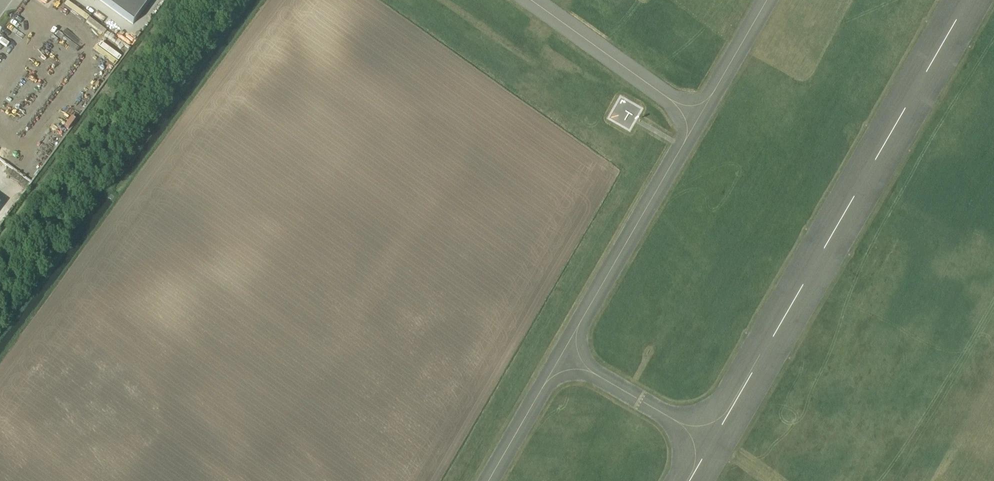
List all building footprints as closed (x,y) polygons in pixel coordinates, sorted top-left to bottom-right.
[(133,24),(151,0),(101,0),(133,24)]
